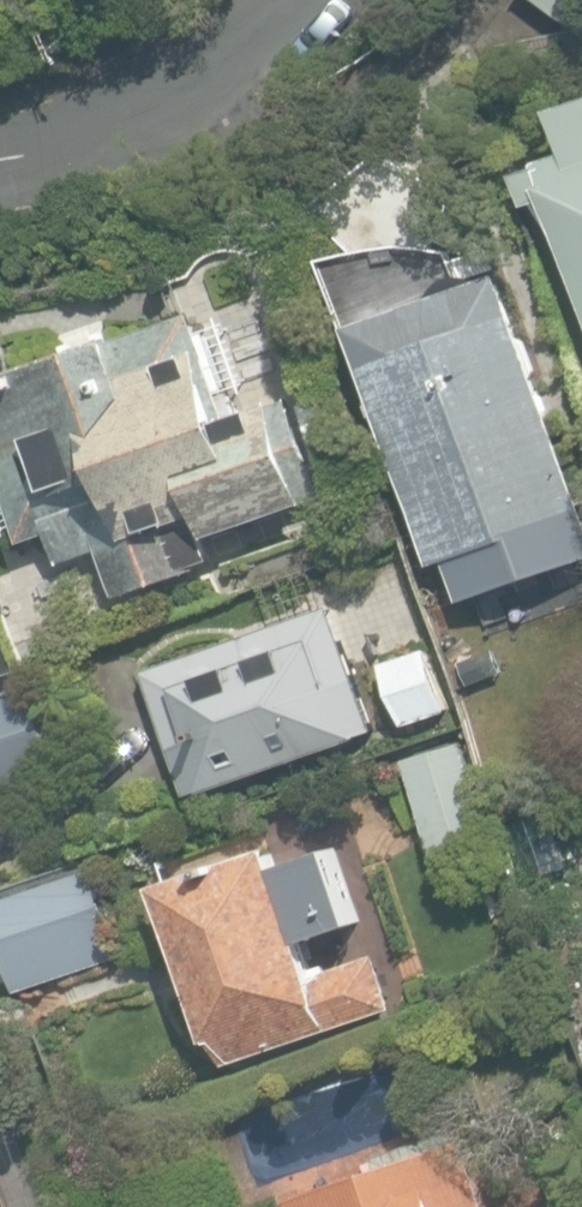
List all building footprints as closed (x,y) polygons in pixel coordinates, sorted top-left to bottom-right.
[(581,38),(581,0),(537,0),(581,38)] [(556,106),(573,153),(520,171),(533,207),(551,201),(581,290),(581,97),(556,106)] [(301,169),(316,254),(421,236),(406,151),(301,169)] [(480,635),(581,599),(581,531),(576,515),(581,513),(581,502),(504,277),(351,331),(433,565),(453,558),(480,635)] [(313,507),(280,399),(229,415),(199,319),(121,344),(119,336),(0,373),(0,482),(22,553),(44,546),(53,571),(99,557),(114,602),(218,570),(209,540),(313,507)] [(146,674),(191,798),(374,732),(329,608),(146,674)] [(23,675),(0,610),(0,683),(23,675)] [(381,658),(403,725),(447,711),(425,644),(381,658)] [(55,776),(24,682),(0,690),(0,794),(55,776)] [(402,762),(432,858),(492,839),(462,743),(402,762)] [(158,888),(224,1066),(390,1011),(371,955),(322,973),(310,941),(357,924),(329,847),(281,865),(274,845),(158,888)] [(17,995),(122,956),(94,865),(0,896),(0,935),(17,995)] [(462,1124),(376,1154),(381,1169),(287,1202),(289,1206),(491,1206),(462,1124)]
